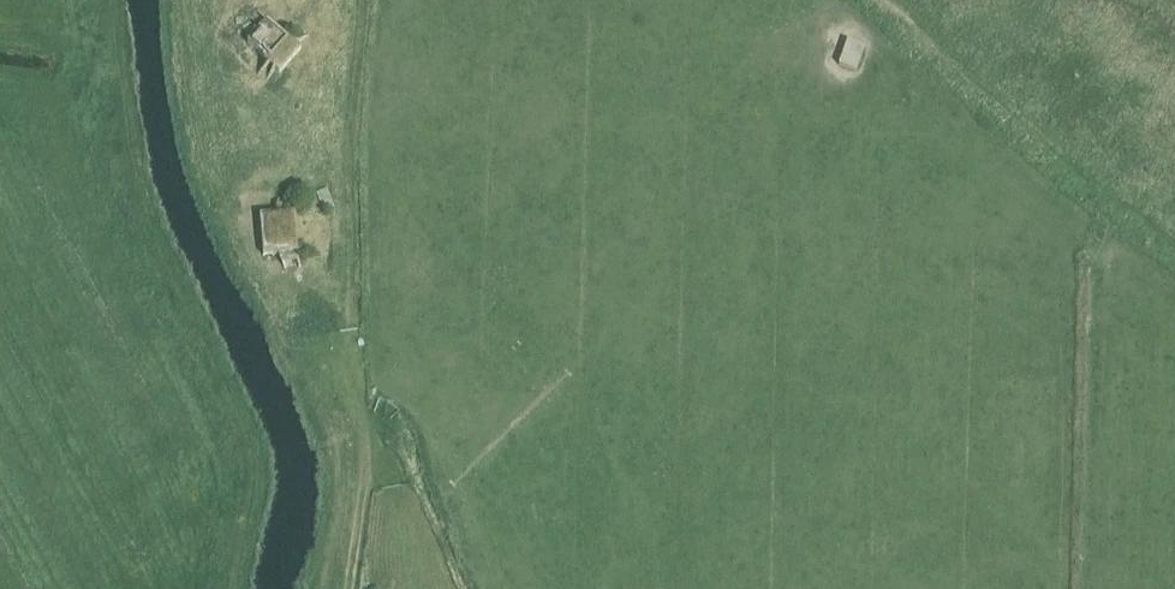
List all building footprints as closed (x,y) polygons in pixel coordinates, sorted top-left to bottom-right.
[(294,42),(279,29),(274,29),(262,42),(262,47),(275,59),(274,61),(275,62),(277,60),(278,61),(275,64),(279,68),(272,73),(274,74),(279,70),(284,73),(280,79),(281,80),(285,74),(289,77),(311,52),(307,49),(313,44),(311,43),(306,47),(302,43),(306,38),(304,37),(300,43),(296,40),(294,42)] [(318,194),(326,212),(338,207),(329,189),(318,194)] [(274,257),(288,256),(291,266),(294,266),(292,261),(303,260),(305,265),(307,265),(305,255),(316,255),(316,253),(308,253),(306,217),(303,217),(305,208),(302,208),(301,213),(290,213),(291,208),(289,208),(286,218),(272,219),(274,257)]
